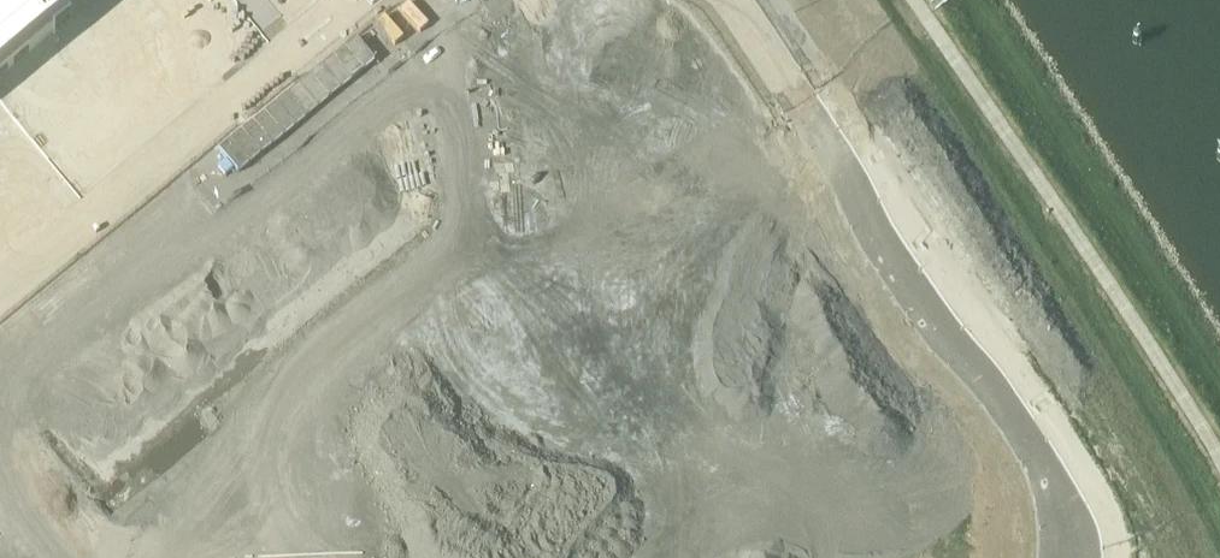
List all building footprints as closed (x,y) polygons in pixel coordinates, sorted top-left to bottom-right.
[(69,21),(51,0),(0,0),(0,79),(69,21)]
